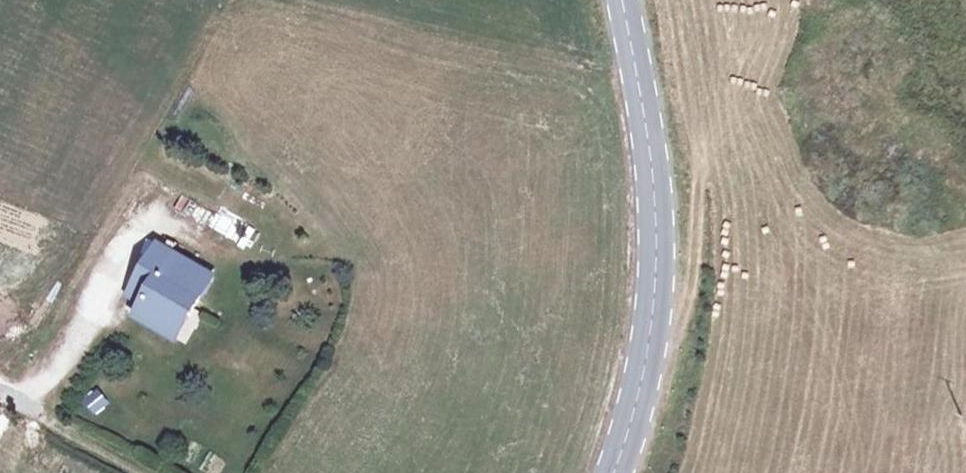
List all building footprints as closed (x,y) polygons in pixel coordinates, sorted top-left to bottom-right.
[(187,203),(181,219),(240,239),(246,222),(187,203)] [(159,247),(131,296),(145,304),(138,317),(171,336),(184,314),(190,318),(212,277),(159,247)] [(83,397),(92,415),(109,407),(100,389),(83,397)]
